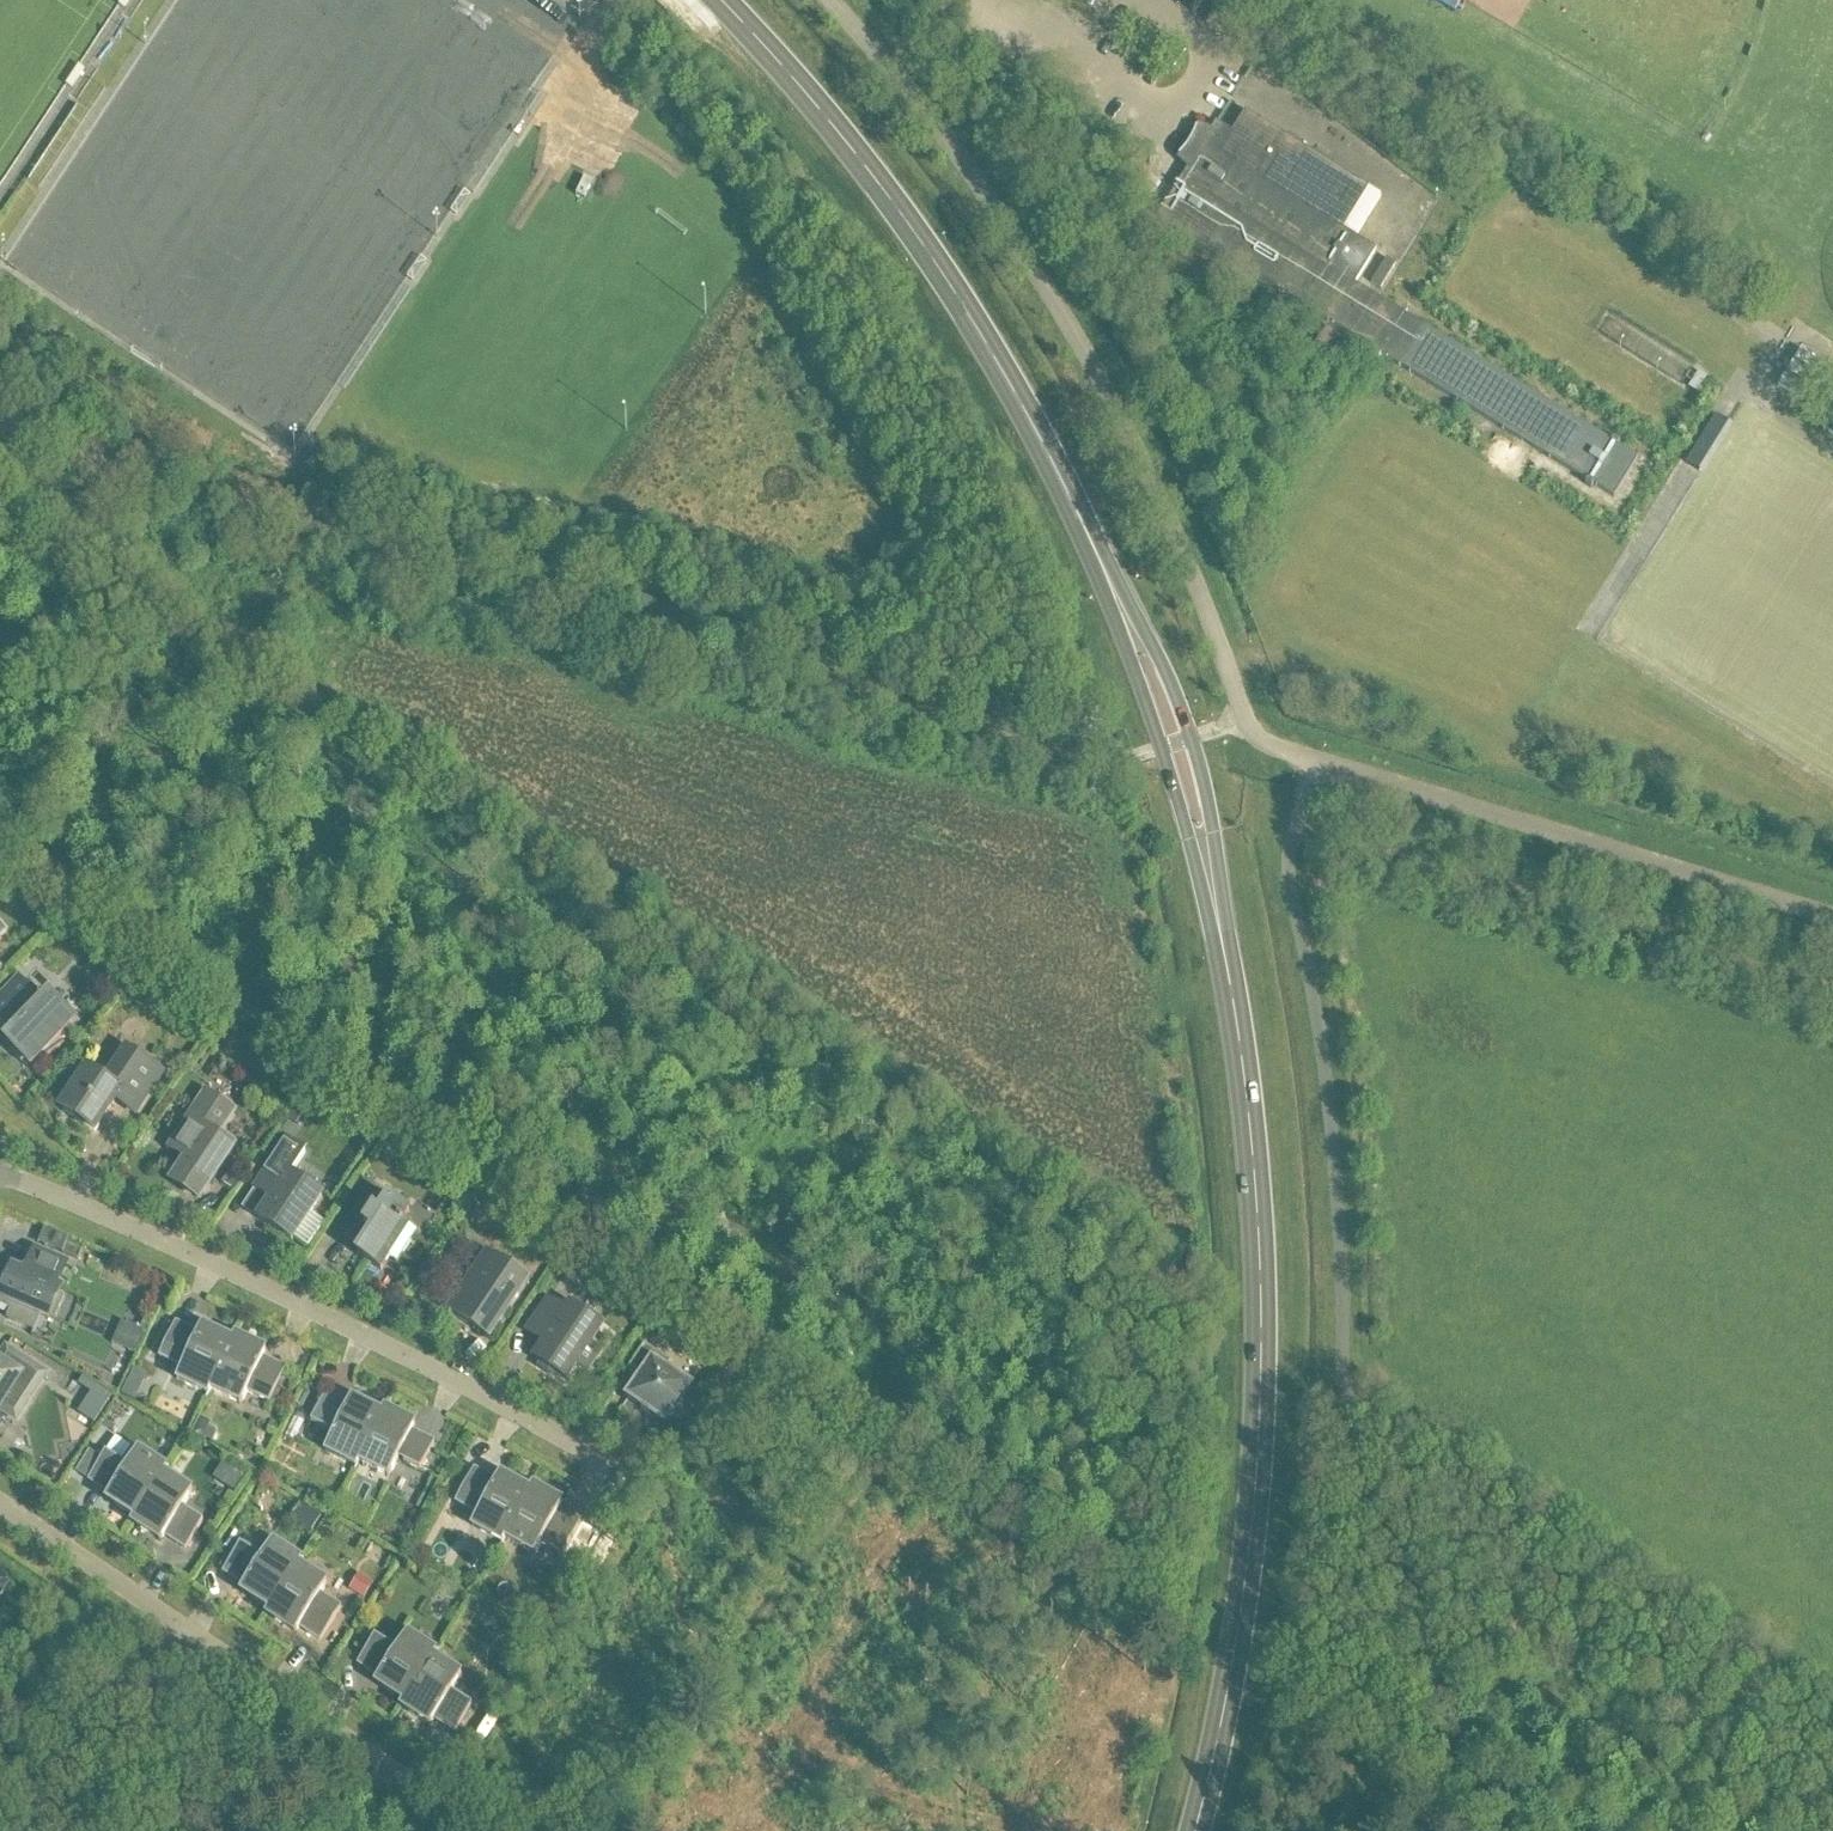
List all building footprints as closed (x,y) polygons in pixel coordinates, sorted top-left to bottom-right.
[(1179,159),(1180,160),(1182,158),(1192,164),(1158,220),(1615,500),(1639,460),(1356,287),(1377,252),(1355,239),(1381,197),(1246,114),(1233,135),(1216,125),(1208,139),(1197,133),(1198,131),(1196,130),(1193,139),(1190,145),(1185,152),(1183,154),(1179,159)] [(1389,256),(1376,281),(1389,287),(1401,262),(1389,256)] [(1802,403),(1825,367),(1801,352),(1778,388),(1802,403)] [(1824,432),(1832,438),(1832,416),(1824,432)] [(1703,476),(1733,428),(1715,417),(1686,466),(1703,476)] [(6,1044),(13,1050),(10,1053),(22,1065),(25,1062),(32,1068),(44,1056),(46,1058),(45,1059),(46,1060),(65,1047),(64,1046),(63,1047),(58,1040),(75,1023),(50,999),(41,1008),(35,1001),(37,998),(20,981),(0,1002),(0,1026),(6,1031),(8,1029),(14,1036),(6,1044)] [(61,1111),(95,1134),(117,1103),(137,1116),(163,1075),(127,1052),(106,1084),(88,1072),(74,1092),(69,1088),(59,1103),(64,1107),(61,1111)] [(297,1128),(324,1088),(314,1082),(287,1121),(297,1128)] [(181,1131),(184,1133),(172,1150),(189,1162),(174,1184),(200,1201),(233,1150),(216,1139),(233,1114),(225,1109),(227,1106),(209,1094),(207,1098),(207,1097),(195,1115),(192,1113),(181,1131)] [(255,1192),(271,1202),(258,1221),(292,1244),(323,1197),(315,1191),(318,1185),(302,1174),(298,1180),(292,1176),(306,1154),(288,1142),(273,1164),(255,1192)] [(367,1244),(358,1258),(382,1273),(390,1259),(397,1263),(396,1265),(397,1266),(419,1232),(417,1231),(417,1233),(403,1224),(410,1214),(390,1201),(388,1206),(383,1203),(386,1199),(370,1189),(342,1234),(357,1244),(360,1239),(367,1244)] [(79,1261),(82,1253),(66,1247),(63,1255),(79,1261)] [(62,1292),(57,1290),(68,1265),(36,1251),(26,1276),(14,1271),(9,1283),(6,1282),(0,1295),(0,1306),(12,1312),(8,1321),(35,1332),(40,1319),(49,1323),(51,1317),(56,1319),(65,1299),(60,1297),(62,1292)] [(457,1319),(490,1341),(529,1282),(487,1254),(471,1279),(480,1285),(457,1319)] [(563,1277),(589,1296),(603,1275),(578,1257),(563,1277)] [(534,1325),(551,1336),(535,1361),(543,1366),(541,1369),(558,1380),(560,1377),(568,1382),(577,1367),(588,1374),(601,1355),(590,1348),(600,1333),(593,1328),(596,1324),(578,1312),(575,1316),(568,1312),(567,1313),(549,1302),(534,1325)] [(128,1319),(117,1340),(139,1351),(150,1330),(128,1319)] [(177,1381),(209,1396),(235,1339),(235,1338),(232,1343),(202,1329),(198,1337),(192,1334),(193,1333),(176,1324),(160,1359),(183,1369),(177,1381)] [(235,1339),(209,1396),(210,1396),(212,1391),(242,1406),(248,1394),(271,1404),(287,1370),(270,1362),(269,1364),(263,1362),(267,1353),(235,1339)] [(642,1382),(629,1400),(641,1409),(640,1410),(652,1418),(653,1417),(665,1425),(689,1389),(666,1374),(673,1364),(645,1346),(628,1373),(642,1382)] [(9,1396),(26,1407),(47,1376),(7,1350),(0,1361),(0,1410),(9,1396)] [(104,1419),(118,1387),(88,1374),(74,1406),(104,1419)] [(326,1452),(356,1468),(385,1411),(384,1411),(382,1416),(352,1401),(348,1409),(342,1406),(343,1404),(326,1396),(312,1424),(334,1435),(326,1452)] [(385,1411),(356,1468),(358,1468),(360,1463),(390,1478),(399,1462),(421,1473),(435,1444),(419,1436),(418,1438),(412,1435),(416,1427),(385,1411)] [(132,1523),(133,1524),(167,1471),(138,1452),(128,1468),(107,1455),(102,1461),(89,1481),(105,1492),(106,1490),(111,1493),(107,1501),(135,1519),(132,1523)] [(90,1454),(77,1474),(89,1481),(102,1461),(90,1454)] [(167,1471),(133,1524),(162,1543),(167,1535),(172,1538),(171,1540),(187,1550),(204,1524),(183,1510),(193,1494),(165,1476),(168,1471),(167,1471)] [(472,1527),(502,1544),(533,1489),(532,1488),(529,1493),(499,1477),(495,1485),(490,1482),(491,1480),(474,1471),(456,1504),(478,1516),(472,1527)] [(533,1489),(502,1544),(504,1544),(506,1539),(536,1556),(542,1544),(564,1556),(582,1523),(565,1514),(564,1516),(559,1513),(563,1505),(533,1489)] [(305,1502),(295,1519),(315,1531),(325,1514),(305,1502)] [(267,1615),(302,1563),(272,1544),(262,1560),(241,1546),(224,1573),(240,1583),(241,1582),(246,1585),(241,1592),(270,1610),(267,1615)] [(302,1563),(267,1615),(297,1634),(301,1627),(306,1630),(305,1632),(321,1642),(342,1611),(320,1597),(328,1586),(299,1568),(302,1563)] [(374,1586),(363,1579),(355,1592),(365,1599),(374,1586)] [(401,1707),(402,1707),(436,1654),(407,1636),(397,1651),(375,1638),(358,1665),(374,1675),(375,1673),(380,1677),(376,1684),(404,1702),(401,1707)] [(436,1654),(402,1707),(431,1726),(436,1718),(441,1722),(440,1723),(456,1734),(473,1707),(452,1693),(462,1678),(434,1660),(437,1655),(436,1654)]
